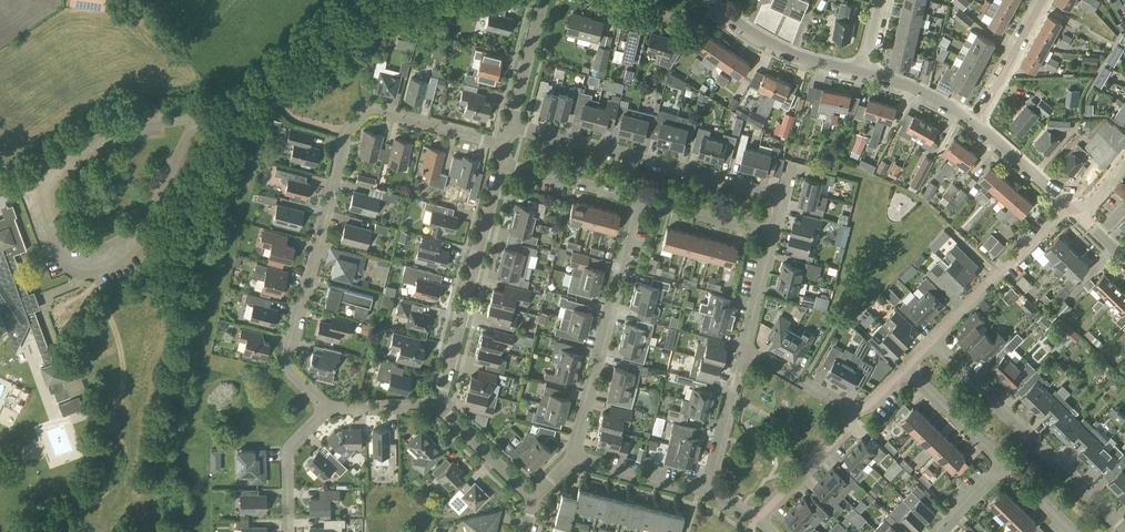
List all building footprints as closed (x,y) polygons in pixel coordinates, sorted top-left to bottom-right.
[(107,0),(70,0),(69,5),(106,10),(107,0)] [(512,18),(504,16),(506,6),(504,0),(496,0),(486,3),(489,12),(485,28),(508,34),(512,18)] [(792,0),(771,0),(770,3),(787,11),(792,0)] [(787,11),(801,18),(809,0),(792,0),(787,11)] [(903,8),(923,13),(923,12),(925,4),(939,8),(940,3),(932,1),(933,0),(905,0),(903,8)] [(971,2),(969,0),(951,0),(951,1),(963,11),(971,2)] [(1015,6),(1005,0),(1001,0),(999,4),(993,0),(992,2),(988,0),(985,0),(983,4),(989,7),(996,11),(1009,18),(1015,6)] [(1085,0),(1083,0),(1081,5),(1088,9),(1091,4),(1085,0)] [(836,28),(834,38),(841,39),(842,40),(846,41),(847,40),(848,40),(850,31),(851,32),(853,22),(855,15),(854,15),(856,5),(847,3),(841,2),(839,11),(838,19),(836,19),(834,28),(836,28)] [(1009,18),(996,11),(989,7),(983,4),(980,9),(987,12),(986,13),(993,16),(989,23),(1002,30),(1009,18)] [(930,13),(923,12),(923,13),(903,8),(899,22),(920,26),(920,25),(922,18),(928,19),(930,13)] [(968,29),(974,21),(965,13),(959,8),(953,15),(968,29)] [(599,41),(603,22),(582,17),(582,15),(573,13),(567,33),(599,41)] [(1042,27),(1055,35),(1062,22),(1048,15),(1042,27)] [(926,27),(920,25),(920,26),(899,22),(896,35),(917,40),(917,38),(919,31),(925,33),(926,27)] [(1049,47),(1055,35),(1042,27),(1035,39),(1049,47)] [(640,57),(643,47),(637,45),(640,30),(631,28),(630,31),(621,29),(616,48),(625,51),(623,58),(633,61),(634,56),(640,57)] [(671,67),(675,60),(681,50),(671,48),(674,39),(652,33),(647,51),(662,55),(659,64),(671,67)] [(706,54),(715,41),(704,33),(695,46),(706,54)] [(1070,43),(1073,38),(1065,33),(1062,39),(1070,43)] [(971,46),(988,56),(995,43),(977,34),(973,42),(967,38),(964,44),(970,47),(971,46)] [(923,40),(917,38),(917,40),(896,35),(893,48),(913,53),(914,52),(915,44),(922,46),(923,40)] [(413,42),(398,38),(396,47),(411,50),(413,42)] [(1042,59),(1049,47),(1035,39),(1028,51),(1042,59)] [(1070,43),(1062,39),(1059,44),(1067,48),(1070,43)] [(718,62),(727,48),(715,41),(706,54),(718,62)] [(605,70),(611,48),(599,45),(593,67),(594,67),(592,74),(602,76),(604,70),(605,70)] [(1119,58),(1124,49),(1117,45),(1112,54),(1119,58)] [(982,68),(988,56),(971,46),(970,47),(966,54),(960,50),(957,56),(963,59),(964,58),(982,68)] [(729,69),(738,56),(727,48),(718,62),(729,69)] [(920,53),(914,52),(913,53),(893,48),(890,62),(910,67),(912,58),(919,59),(920,53)] [(479,61),(478,68),(475,67),(473,74),(469,73),(466,74),(465,75),(464,77),(464,79),(465,81),(467,82),(478,85),(479,80),(494,84),(497,74),(498,74),(499,66),(489,64),(491,53),(476,49),(473,57),(480,59),(479,61)] [(1035,71),(1042,59),(1028,51),(1022,63),(1035,71)] [(1112,54),(1107,62),(1111,65),(1114,67),(1117,61),(1122,63),(1123,59),(1119,58),(1112,54)] [(738,56),(729,69),(741,77),(750,64),(738,56)] [(373,76),(378,77),(375,91),(388,95),(389,92),(396,93),(400,76),(383,72),(386,61),(385,58),(379,57),(377,59),(373,76)] [(692,64),(697,68),(702,60),(697,57),(692,64)] [(930,74),(933,60),(925,58),(922,72),(930,74)] [(975,80),(982,68),(964,58),(963,59),(960,66),(953,63),(950,68),(957,71),(958,70),(975,80)] [(1057,67),(1059,62),(1051,58),(1049,63),(1057,67)] [(697,68),(702,71),(707,64),(702,60),(697,68)] [(1057,67),(1049,63),(1046,68),(1054,72),(1057,67)] [(1106,79),(1111,71),(1105,67),(1100,75),(1106,79)] [(434,68),(432,76),(431,76),(429,83),(426,82),(426,81),(411,78),(406,99),(421,103),(423,94),(427,95),(429,87),(435,89),(438,78),(440,69),(434,68)] [(632,83),(635,70),(626,68),(623,81),(632,83)] [(969,92),(975,80),(958,70),(957,71),(953,78),(944,73),(938,85),(953,93),(957,86),(969,92)] [(725,76),(720,72),(715,80),(720,83),(725,76)] [(766,91),(757,111),(762,113),(768,116),(771,109),(766,106),(778,79),(765,73),(765,74),(759,88),(766,91)] [(1106,79),(1100,75),(1094,84),(1101,88),(1106,79)] [(677,76),(674,86),(683,88),(684,81),(677,76)] [(725,87),(730,79),(725,76),(720,83),(725,87)] [(438,78),(437,86),(444,88),(446,80),(438,78)] [(778,79),(766,106),(771,109),(772,106),(779,109),(780,105),(789,109),(796,94),(794,93),(788,91),(791,85),(778,79)] [(538,96),(537,99),(544,101),(541,111),(541,112),(554,115),(560,95),(559,95),(550,93),(553,85),(548,84),(549,82),(542,80),(538,96)] [(615,81),(612,90),(622,93),(624,84),(615,81)] [(578,103),(581,92),(581,91),(582,88),(575,86),(575,88),(570,87),(568,95),(560,93),(560,95),(554,115),(555,116),(555,113),(568,117),(572,102),(578,103)] [(831,122),(833,113),(834,108),(837,92),(823,89),(821,99),(814,97),(810,115),(818,116),(819,112),(828,113),(826,121),(823,120),(821,130),(828,131),(831,122)] [(1078,107),(1080,90),(1067,89),(1065,105),(1078,107)] [(480,94),(467,91),(463,90),(460,102),(466,104),(464,114),(486,120),(490,103),(478,100),(480,94)] [(598,106),(600,101),(591,99),(593,94),(581,92),(578,103),(577,106),(584,108),(580,122),(593,125),(598,106)] [(848,111),(851,95),(837,92),(834,108),(848,111)] [(598,106),(593,125),(606,129),(606,128),(610,115),(616,116),(616,118),(619,105),(620,101),(620,99),(621,97),(612,95),(611,99),(608,98),(606,108),(598,106)] [(734,111),(738,104),(740,101),(733,97),(727,107),(734,111)] [(864,114),(877,118),(878,118),(883,103),(869,98),(867,106),(859,103),(854,118),(862,120),(864,114)] [(1031,100),(1027,105),(1011,123),(1023,133),(1038,115),(1039,115),(1042,111),(1048,116),(1054,108),(1042,98),(1036,105),(1031,100)] [(1124,102),(1120,99),(1117,103),(1121,106),(1116,114),(1114,112),(1110,117),(1121,125),(1124,120),(1124,103),(1124,102)] [(896,107),(883,103),(878,118),(877,118),(875,125),(872,134),(869,145),(876,147),(885,121),(891,123),(896,107)] [(1093,114),(1093,104),(1085,104),(1085,114),(1093,114)] [(632,135),(637,116),(630,114),(631,108),(619,105),(616,118),(622,119),(619,132),(632,135)] [(655,126),(659,110),(657,114),(645,111),(643,118),(637,116),(632,135),(645,139),(648,126),(654,127),(654,126),(655,126)] [(675,125),(678,115),(659,110),(655,126),(661,128),(657,142),(670,145),(675,125)] [(752,110),(748,119),(762,125),(766,116),(752,110)] [(788,137),(794,116),(785,113),(782,123),(778,122),(774,133),(788,137)] [(675,125),(670,145),(683,148),(686,134),(693,136),(697,122),(689,120),(690,118),(678,115),(675,125)] [(919,136),(927,121),(915,115),(908,127),(903,124),(898,132),(910,139),(913,133),(919,136)] [(274,119),(272,127),(279,130),(282,121),(274,119)] [(1070,131),(1071,121),(1049,120),(1048,129),(1063,130),(1070,131)] [(1060,165),(1072,174),(1083,160),(1081,158),(1087,151),(1089,153),(1105,166),(1124,142),(1124,132),(1114,124),(1113,125),(1107,120),(1100,128),(1083,148),(1080,145),(1074,152),(1072,151),(1060,165)] [(919,136),(925,140),(921,145),(933,151),(938,143),(933,140),(939,128),(927,121),(919,136)] [(875,125),(870,124),(867,132),(867,133),(872,134),(875,125)] [(710,159),(716,139),(709,137),(711,130),(699,127),(695,140),(702,141),(698,156),(710,159)] [(310,142),(312,134),(290,128),(287,141),(294,143),(290,159),(300,162),(301,165),(310,167),(310,164),(315,166),(319,149),(304,145),(306,140),(310,142)] [(1054,130),(1052,133),(1048,129),(1035,143),(1048,155),(1061,140),(1056,136),(1058,133),(1054,130)] [(379,147),(382,135),(366,131),(360,155),(376,159),(377,157),(383,159),(385,149),(379,147)] [(716,139),(710,159),(722,162),(723,160),(725,152),(732,154),(734,150),(737,137),(724,133),(722,140),(716,139)] [(753,170),(759,151),(746,148),(749,135),(742,133),(738,151),(744,153),(740,167),(753,170)] [(861,154),(866,141),(857,138),(852,150),(850,156),(858,159),(861,154)] [(956,159),(965,147),(954,138),(944,151),(956,159)] [(407,158),(411,143),(395,139),(392,148),(386,146),(385,149),(383,159),(382,160),(389,162),(388,164),(405,168),(406,169),(409,159),(407,158)] [(796,159),(800,144),(792,142),(788,157),(796,159)] [(867,145),(865,153),(872,156),(875,147),(867,145)] [(773,146),(771,154),(759,151),(753,170),(766,174),(766,173),(773,175),(776,161),(777,157),(780,147),(773,146)] [(421,173),(430,175),(428,182),(430,185),(444,189),(447,175),(439,172),(444,151),(428,147),(421,173)] [(965,147),(956,159),(951,165),(947,162),(941,170),(950,176),(955,170),(956,170),(961,163),(967,168),(977,155),(965,147)] [(457,182),(472,185),(469,197),(476,199),(481,178),(474,176),(478,160),(463,156),(457,182)] [(918,189),(934,160),(924,156),(910,184),(918,189)] [(835,161),(829,159),(827,167),(833,169),(835,161)] [(866,169),(869,163),(862,159),(859,166),(866,169)] [(883,175),(890,163),(882,160),(876,171),(883,175)] [(990,166),(980,178),(986,184),(981,189),(981,190),(986,194),(990,188),(1001,176),(990,166)] [(307,195),(311,194),(309,188),(310,184),(305,182),(307,176),(276,168),(275,175),(281,176),(280,179),(283,183),(287,184),(285,193),(306,199),(307,195)] [(895,179),(899,172),(891,169),(888,176),(895,179)] [(833,185),(836,176),(821,172),(818,181),(805,177),(802,190),(818,194),(821,182),(833,185)] [(1001,197),(1011,185),(1001,176),(990,188),(1001,197)] [(374,186),(376,178),(370,177),(368,184),(374,186)] [(930,201),(935,191),(938,186),(938,185),(930,181),(922,196),(930,201)] [(950,201),(960,189),(952,183),(942,195),(950,201)] [(1011,206),(1022,194),(1011,185),(1001,197),(1011,206)] [(960,202),(967,193),(961,189),(955,197),(960,202)] [(828,197),(818,194),(802,190),(799,202),(812,206),(810,212),(823,215),(828,197)] [(975,197),(979,200),(986,194),(981,190),(975,197)] [(375,215),(379,198),(354,191),(349,209),(375,215)] [(397,203),(399,195),(383,191),(381,199),(397,203)] [(276,204),(277,198),(277,197),(258,193),(256,200),(276,204)] [(990,197),(986,194),(979,200),(984,204),(990,197)] [(1006,212),(1000,219),(1004,223),(1010,216),(1011,217),(1016,211),(1022,215),(1032,203),(1022,194),(1011,206),(1006,212)] [(512,217),(533,222),(535,215),(543,217),(546,204),(532,200),(530,208),(515,204),(512,217)] [(453,232),(457,217),(441,212),(443,206),(426,201),(424,208),(432,210),(428,225),(431,226),(429,232),(442,235),(443,229),(453,232)] [(580,223),(585,204),(576,201),(575,203),(572,202),(568,219),(580,223)] [(14,255),(14,254),(26,250),(15,217),(17,217),(12,205),(7,207),(7,204),(1,207),(4,217),(0,218),(0,238),(4,248),(2,248),(5,258),(14,255)] [(591,226),(596,207),(585,204),(580,223),(591,226)] [(298,229),(303,211),(278,205),(273,222),(298,229)] [(603,229),(608,210),(596,207),(591,226),(603,229)] [(1000,219),(1006,212),(1001,208),(996,215),(1000,219)] [(608,210),(603,229),(615,232),(619,214),(616,213),(616,212),(608,210)] [(840,213),(838,221),(846,224),(848,216),(840,213)] [(812,238),(814,228),(820,230),(822,220),(806,216),(804,222),(794,220),(791,233),(812,238)] [(533,222),(512,217),(509,230),(524,234),(522,240),(536,244),(537,237),(530,235),(533,222)] [(366,248),(371,230),(345,223),(341,241),(366,248)] [(388,235),(389,227),(376,223),(374,231),(388,235)] [(674,249),(679,230),(670,228),(670,229),(666,228),(662,246),(674,249)] [(290,262),(294,247),(276,242),(278,234),(263,230),(259,245),(271,248),(268,256),(267,264),(283,268),(285,260),(290,262)] [(685,252),(690,233),(679,230),(674,249),(685,252)] [(945,230),(941,234),(946,240),(950,236),(945,230)] [(697,255),(702,236),(690,233),(685,252),(697,255)] [(809,248),(812,238),(791,233),(788,246),(798,248),(796,255),(812,259),(815,250),(809,248)] [(995,256),(1005,245),(992,233),(979,247),(985,252),(987,249),(995,256)] [(708,258),(713,239),(702,236),(697,255),(708,258)] [(1055,260),(1069,246),(1059,236),(1044,250),(1051,257),(1047,262),(1051,267),(1056,262),(1055,260)] [(441,242),(423,237),(416,262),(425,264),(425,261),(444,266),(448,251),(439,249),(441,242)] [(720,261),(725,242),(713,239),(708,258),(720,261)] [(579,250),(581,244),(568,241),(566,246),(579,250)] [(725,242),(720,261),(732,265),(737,247),(733,246),(734,245),(725,242)] [(504,247),(501,260),(520,265),(527,266),(529,260),(530,254),(535,256),(537,248),(532,247),(521,244),(519,244),(517,250),(505,247),(504,247)] [(973,270),(978,266),(956,244),(946,254),(953,260),(948,265),(966,282),(975,273),(973,270)] [(1065,270),(1079,255),(1069,246),(1055,260),(1056,262),(1061,267),(1057,272),(1061,276),(1066,271),(1065,270)] [(602,256),(604,250),(591,247),(590,252),(602,256)] [(2,248),(0,249),(0,312),(15,353),(30,324),(44,364),(40,366),(46,385),(47,384),(51,393),(54,392),(57,401),(70,396),(71,396),(86,391),(79,371),(63,376),(57,361),(53,362),(14,255),(5,258),(2,248)] [(571,273),(600,281),(603,269),(587,265),(589,254),(573,250),(569,265),(573,266),(571,273)] [(360,272),(365,256),(341,251),(340,257),(337,256),(332,275),(350,279),(353,270),(360,272)] [(1065,283),(1068,286),(1075,280),(1089,265),(1079,255),(1065,270),(1066,271),(1071,277),(1065,283)] [(378,260),(376,268),(386,270),(388,262),(378,260)] [(501,260),(498,273),(502,274),(511,276),(509,282),(522,285),(528,287),(529,280),(524,278),(525,273),(527,266),(520,265),(501,260)] [(783,263),(780,276),(801,281),(803,274),(809,275),(808,277),(818,280),(822,266),(799,260),(797,266),(783,263)] [(254,272),(253,277),(264,280),(262,286),(260,294),(270,297),(270,295),(281,297),(282,291),(286,278),(287,271),(275,268),(267,266),(256,263),(254,272)] [(966,282),(948,265),(944,270),(937,263),(928,273),(950,294),(954,289),(957,292),(966,282)] [(912,264),(907,270),(911,274),(917,268),(912,264)] [(436,299),(440,283),(430,280),(432,272),(405,265),(403,274),(406,275),(405,282),(415,284),(413,293),(436,299)] [(673,278),(674,272),(661,269),(660,274),(673,278)] [(1017,269),(1010,274),(1015,280),(1022,274),(1017,269)] [(597,292),(600,281),(571,273),(567,291),(570,292),(579,294),(581,288),(597,292)] [(1105,297),(1116,285),(1104,274),(1095,283),(1091,279),(1084,286),(1088,290),(1093,286),(1105,297)] [(1026,292),(1030,288),(1033,285),(1023,275),(1016,281),(1026,292)] [(798,294),(801,281),(780,276),(777,288),(798,294)] [(655,299),(658,287),(668,290),(670,283),(653,278),(651,285),(636,281),(633,294),(655,299)] [(695,287),(697,281),(684,278),(682,283),(695,287)] [(919,299),(935,314),(944,304),(933,294),(938,289),(926,278),(917,287),(924,293),(919,299)] [(719,290),(721,285),(708,281),(706,287),(719,290)] [(327,295),(325,304),(337,307),(339,298),(356,303),(353,315),(365,318),(371,295),(330,285),(328,284),(325,295),(327,295)] [(1071,292),(1065,285),(1055,295),(1061,302),(1071,292)] [(1124,300),(1124,294),(1116,285),(1105,297),(1116,309),(1124,300)] [(513,301),(517,302),(527,305),(531,292),(521,289),(509,286),(507,293),(493,290),(490,303),(511,308),(513,301)] [(1010,305),(1020,294),(1012,287),(1002,299),(1010,305)] [(895,293),(890,288),(884,294),(889,300),(895,293)] [(273,326),(278,309),(263,305),(265,297),(247,293),(244,301),(253,304),(249,320),(273,326)] [(699,311),(712,314),(733,320),(736,307),(732,306),(733,299),(710,293),(707,304),(701,302),(699,311)] [(655,299),(633,294),(630,307),(644,310),(643,317),(657,320),(660,309),(659,307),(653,306),(655,299)] [(814,306),(816,298),(801,294),(799,302),(814,306)] [(816,298),(814,306),(813,306),(826,310),(829,299),(816,295),(816,298)] [(926,323),(935,314),(919,299),(915,295),(907,304),(906,304),(905,303),(900,308),(910,317),(915,313),(921,319),(926,323)] [(1045,295),(1041,300),(1047,304),(1051,300),(1045,295)] [(387,310),(390,297),(383,296),(380,308),(387,310)] [(562,317),(570,319),(589,324),(592,313),(576,308),(578,302),(567,299),(567,297),(561,296),(558,305),(565,306),(562,317)] [(984,299),(978,305),(984,310),(989,305),(984,299)] [(1056,324),(1067,313),(1072,307),(1064,299),(1048,316),(1056,324)] [(1104,304),(1099,299),(1092,306),(1094,308),(1097,310),(1104,304)] [(1116,309),(1122,314),(1116,321),(1122,327),(1124,323),(1124,300),(1116,309)] [(432,315),(415,311),(417,304),(403,301),(400,314),(409,317),(406,325),(428,331),(432,315)] [(510,315),(511,308),(490,303),(487,315),(500,319),(499,326),(513,330),(515,321),(512,316),(510,315)] [(1034,304),(1027,311),(1026,312),(1031,318),(1039,310),(1034,304)] [(798,306),(793,315),(801,320),(806,310),(798,306)] [(870,309),(857,322),(868,334),(881,321),(870,309)] [(889,331),(904,346),(913,336),(902,325),(907,321),(897,311),(888,320),(894,326),(889,331)] [(969,348),(985,332),(979,327),(985,320),(976,311),(966,322),(971,327),(959,338),(969,348)] [(730,332),(733,320),(712,314),(708,326),(701,325),(700,332),(714,335),(715,328),(730,332)] [(1046,330),(1052,323),(1043,315),(1037,321),(1046,330)] [(783,351),(794,332),(787,328),(790,322),(780,316),(773,329),(779,332),(771,345),(783,351)] [(589,324),(570,319),(562,317),(559,328),(556,327),(554,334),(560,335),(568,338),(570,331),(586,335),(589,324)] [(337,318),(335,325),(320,321),(317,335),(337,340),(340,331),(348,333),(351,322),(337,318)] [(219,320),(216,328),(217,328),(224,331),(226,323),(219,321),(219,320)] [(1059,327),(1074,341),(1075,342),(1081,335),(1066,320),(1059,327)] [(622,337),(649,344),(654,324),(641,321),(639,327),(625,324),(622,337)] [(904,346),(889,331),(883,325),(869,339),(879,349),(884,344),(895,355),(904,346)] [(269,343),(257,340),(259,333),(242,328),(240,336),(247,338),(243,354),(249,355),(252,358),(255,359),(257,357),(265,359),(269,343)] [(479,346),(499,351),(501,344),(510,346),(513,334),(498,330),(496,336),(482,333),(479,346)] [(808,348),(815,336),(804,330),(801,336),(794,332),(783,351),(795,358),(802,345),(808,348)] [(1089,330),(1084,335),(1099,350),(1103,345),(1089,330)] [(985,332),(969,348),(979,357),(991,346),(996,351),(1006,340),(997,331),(990,337),(985,332)] [(1016,333),(1005,345),(1010,350),(1011,351),(1014,349),(1024,339),(1017,332),(1016,333)] [(419,363),(423,348),(408,344),(409,337),(393,333),(390,347),(399,349),(396,360),(406,362),(406,360),(419,363)] [(523,342),(525,335),(518,334),(516,340),(523,342)] [(694,355),(722,363),(726,349),(713,345),(715,338),(702,335),(700,342),(698,341),(694,355)] [(644,363),(649,344),(622,337),(619,350),(632,353),(631,360),(644,363)] [(849,363),(838,382),(850,389),(857,375),(865,380),(873,366),(862,359),(870,344),(863,337),(855,353),(854,353),(849,363)] [(558,361),(558,362),(578,367),(581,354),(568,350),(570,344),(556,340),(554,349),(552,350),(551,356),(552,357),(551,360),(558,361)] [(672,349),(674,342),(667,340),(665,348),(672,349)] [(846,348),(844,352),(833,345),(826,358),(834,362),(826,376),(838,382),(849,363),(854,353),(846,348)] [(497,358),(499,351),(479,346),(476,358),(489,362),(488,368),(503,372),(506,360),(497,358)] [(317,370),(318,373),(319,379),(332,382),(334,374),(332,374),(336,358),(345,361),(347,353),(341,351),(326,347),(324,354),(312,351),(308,368),(317,370)] [(903,363),(908,358),(903,352),(898,357),(903,363)] [(1001,378),(1015,363),(1006,354),(991,369),(1001,378)] [(722,363),(694,355),(691,369),(689,376),(712,382),(713,375),(717,376),(720,362),(722,363)] [(397,374),(399,366),(380,361),(376,378),(389,382),(387,390),(399,394),(399,391),(407,393),(411,378),(397,374)] [(1026,381),(1036,371),(1036,370),(1027,361),(1021,368),(1015,363),(1001,378),(1010,388),(1021,376),(1026,381)] [(574,379),(578,367),(558,362),(555,374),(546,372),(544,378),(560,383),(561,376),(574,379)] [(611,380),(637,386),(642,365),(629,362),(627,370),(614,367),(611,380)] [(1108,371),(1106,373),(1107,377),(1109,378),(1112,378),(1113,378),(1114,376),(1115,375),(1114,372),(1113,371),(1111,370),(1108,370),(1108,371)] [(471,375),(468,389),(487,394),(496,396),(499,385),(494,384),(496,375),(479,371),(477,377),(471,375)] [(1029,406),(1046,389),(1041,384),(1045,379),(1036,371),(1026,381),(1031,386),(1021,396),(1025,399),(1023,400),(1029,406)] [(691,385),(693,378),(676,374),(675,379),(676,380),(676,381),(691,385)] [(1117,375),(1113,380),(1120,387),(1124,382),(1117,375)] [(1074,378),(1069,384),(1074,388),(1079,383),(1074,378)] [(631,408),(637,386),(611,380),(608,393),(620,396),(618,404),(631,408)] [(558,388),(545,385),(541,403),(567,409),(570,398),(556,395),(558,388)] [(767,394),(779,406),(788,397),(777,385),(767,394)] [(711,405),(714,393),(693,387),(689,400),(711,405)] [(470,403),(469,409),(492,415),(497,397),(496,397),(496,396),(487,394),(468,389),(465,401),(470,403)] [(1055,408),(1064,398),(1055,390),(1051,394),(1046,389),(1029,406),(1035,412),(1037,411),(1040,414),(1050,403),(1055,408)] [(78,396),(58,403),(59,405),(63,415),(83,408),(78,396)] [(1058,434),(1075,417),(1079,412),(1064,398),(1055,408),(1060,413),(1050,424),(1053,427),(1052,428),(1058,434)] [(711,405),(689,400),(683,399),(680,411),(669,408),(667,417),(682,421),(684,412),(708,418),(711,405)] [(922,406),(928,412),(935,406),(929,400),(922,406)] [(534,412),(532,420),(549,424),(551,416),(554,417),(562,419),(564,420),(567,409),(541,403),(538,402),(536,413),(534,412)] [(650,403),(648,411),(655,412),(657,405),(650,403)] [(909,429),(923,414),(916,408),(915,409),(913,407),(900,420),(909,429)] [(619,431),(621,423),(629,425),(632,411),(617,408),(615,416),(603,413),(599,426),(619,431)] [(1124,423),(1124,419),(1113,408),(1107,414),(1121,427),(1124,423)] [(532,420),(534,412),(527,411),(525,419),(532,420)] [(918,437),(931,423),(923,414),(909,429),(918,437)] [(654,423),(662,425),(664,419),(656,416),(654,423)] [(1080,422),(1075,417),(1058,434),(1064,440),(1065,438),(1068,442),(1078,431),(1084,436),(1093,426),(1084,418),(1080,422)] [(669,444),(699,452),(702,439),(694,437),(697,428),(690,426),(674,422),(670,437),(669,444)] [(1103,422),(1098,427),(1109,438),(1114,433),(1103,422)] [(926,445),(940,431),(931,423),(918,437),(926,445)] [(553,437),(555,429),(539,425),(538,429),(534,434),(528,432),(522,438),(542,458),(550,450),(539,439),(544,435),(553,437)] [(619,431),(599,426),(599,427),(601,427),(598,441),(606,443),(604,451),(625,457),(629,442),(619,440),(621,432),(619,431)] [(1086,462),(1103,444),(1107,440),(1093,426),(1084,436),(1089,441),(1078,451),(1081,455),(1080,456),(1086,462)] [(346,448),(361,448),(361,428),(341,428),(341,430),(338,430),(335,433),(334,432),(327,439),(341,453),(346,448)] [(373,456),(389,456),(389,468),(396,468),(396,446),(389,446),(389,429),(373,430),(373,456)] [(430,467),(433,467),(434,465),(436,463),(434,462),(442,453),(432,443),(433,442),(431,440),(431,437),(429,435),(426,435),(421,430),(418,433),(415,433),(414,435),(414,438),(407,445),(419,457),(413,462),(423,472),(429,466),(430,467)] [(935,454),(949,440),(940,431),(926,445),(935,454)] [(534,467),(542,458),(522,438),(522,439),(515,448),(512,445),(509,442),(504,447),(507,451),(518,461),(523,456),(534,467)] [(877,445),(873,449),(862,439),(853,448),(868,462),(873,457),(879,462),(887,454),(877,445)] [(884,444),(889,449),(893,445),(889,440),(884,444)] [(943,462),(957,448),(949,440),(935,454),(943,462)] [(699,452),(669,444),(668,444),(663,463),(679,467),(681,461),(696,465),(699,452)] [(1103,444),(1086,462),(1092,468),(1093,466),(1097,470),(1107,459),(1112,464),(1123,453),(1114,444),(1108,450),(1103,444)] [(898,450),(893,445),(889,449),(894,454),(898,450)] [(862,468),(868,462),(853,448),(844,457),(855,468),(850,472),(860,482),(868,473),(862,468)] [(957,448),(943,462),(952,471),(965,457),(963,455),(964,454),(957,448)] [(237,451),(237,458),(238,473),(250,473),(251,482),(265,482),(265,450),(243,450),(237,451)] [(332,454),(328,459),(319,450),(306,463),(322,479),(328,473),(329,474),(332,474),(335,471),(340,475),(347,468),(332,454)] [(221,463),(221,452),(211,452),(211,463),(221,463)] [(1124,484),(1124,456),(1124,455),(1112,468),(1117,473),(1108,483),(1109,484),(1109,487),(1112,490),(1115,489),(1117,492),(1124,484)] [(454,466),(446,458),(432,471),(437,476),(436,477),(448,490),(460,478),(458,475),(462,471),(456,464),(454,466)] [(900,463),(904,468),(908,464),(904,459),(900,463)] [(913,468),(908,464),(904,468),(909,472),(913,468)] [(931,477),(936,471),(929,466),(924,473),(931,477)] [(884,474),(891,480),(897,474),(890,467),(884,474)] [(847,473),(843,477),(833,468),(824,477),(838,491),(847,482),(853,488),(858,483),(847,473)] [(477,478),(483,484),(490,477),(484,471),(477,478)] [(919,478),(924,482),(928,478),(923,474),(919,478)] [(418,476),(413,481),(418,486),(423,481),(418,476)] [(844,497),(838,491),(824,477),(814,487),(816,488),(825,497),(821,502),(832,514),(833,513),(837,517),(841,513),(840,512),(837,509),(834,506),(838,502),(844,497)] [(932,483),(928,478),(924,482),(928,487),(932,483)] [(478,507),(489,496),(474,482),(464,493),(459,488),(447,501),(459,513),(468,504),(474,510),(477,506),(478,507)] [(912,507),(926,521),(935,511),(924,501),(929,496),(917,485),(903,499),(912,507)] [(576,497),(574,508),(581,509),(579,514),(584,515),(586,511),(590,492),(583,490),(583,488),(579,487),(576,497)] [(245,496),(245,489),(237,489),(237,496),(241,496),(241,511),(249,511),(249,515),(260,515),(260,511),(266,511),(265,495),(245,496)] [(324,490),(324,498),(310,498),(310,512),(320,512),(320,518),(330,518),(329,503),(339,503),(338,490),(324,490)] [(989,503),(998,512),(1011,498),(1005,491),(1004,492),(1002,490),(989,503)] [(590,492),(586,511),(597,514),(602,493),(599,492),(598,494),(590,492)] [(602,493),(597,514),(604,515),(603,520),(607,521),(609,517),(614,498),(606,496),(606,494),(602,493)] [(558,502),(557,507),(558,508),(555,522),(570,526),(574,508),(576,497),(573,496),(572,497),(562,495),(560,502),(558,502)] [(795,507),(809,521),(818,512),(828,522),(833,516),(812,496),(807,501),(804,498),(795,507)] [(609,517),(607,521),(612,523),(614,518),(620,520),(626,499),(622,498),(621,500),(614,498),(609,517)] [(1006,520),(1020,506),(1011,498),(998,512),(1006,520)] [(626,499),(620,520),(627,521),(626,526),(631,527),(632,523),(637,504),(629,502),(629,500),(626,499)] [(632,523),(631,527),(636,529),(637,524),(644,526),(649,505),(645,504),(645,506),(637,504),(632,523)] [(926,521),(912,507),(907,512),(899,504),(889,513),(891,515),(901,525),(906,520),(916,530),(926,521)] [(655,529),(660,510),(652,508),(653,506),(649,505),(644,526),(655,529)] [(1028,514),(1020,506),(1006,520),(1015,528),(1028,514)] [(809,521),(795,507),(785,517),(795,526),(790,531),(802,531),(800,530),(809,521)] [(501,509),(464,520),(467,531),(495,531),(501,509)] [(667,531),(672,511),(668,510),(668,512),(660,510),(655,529),(667,531)] [(676,514),(676,512),(672,511),(667,531),(668,531),(679,531),(684,516),(676,514)] [(1028,514),(1015,528),(1019,531),(1028,531),(1036,524),(1034,521),(1035,520),(1028,514)] [(896,530),(901,525),(891,515),(877,529),(880,531),(899,531),(896,530)] [(851,522),(846,517),(842,521),(847,526),(851,522)] [(341,526),(345,526),(345,519),(324,519),(324,527),(311,527),(311,531),(341,531),(341,526)] [(242,527),(242,531),(266,531),(266,527),(248,527),(248,520),(235,520),(235,527),(242,527)] [(974,526),(979,530),(983,526),(978,521),(974,526)]
